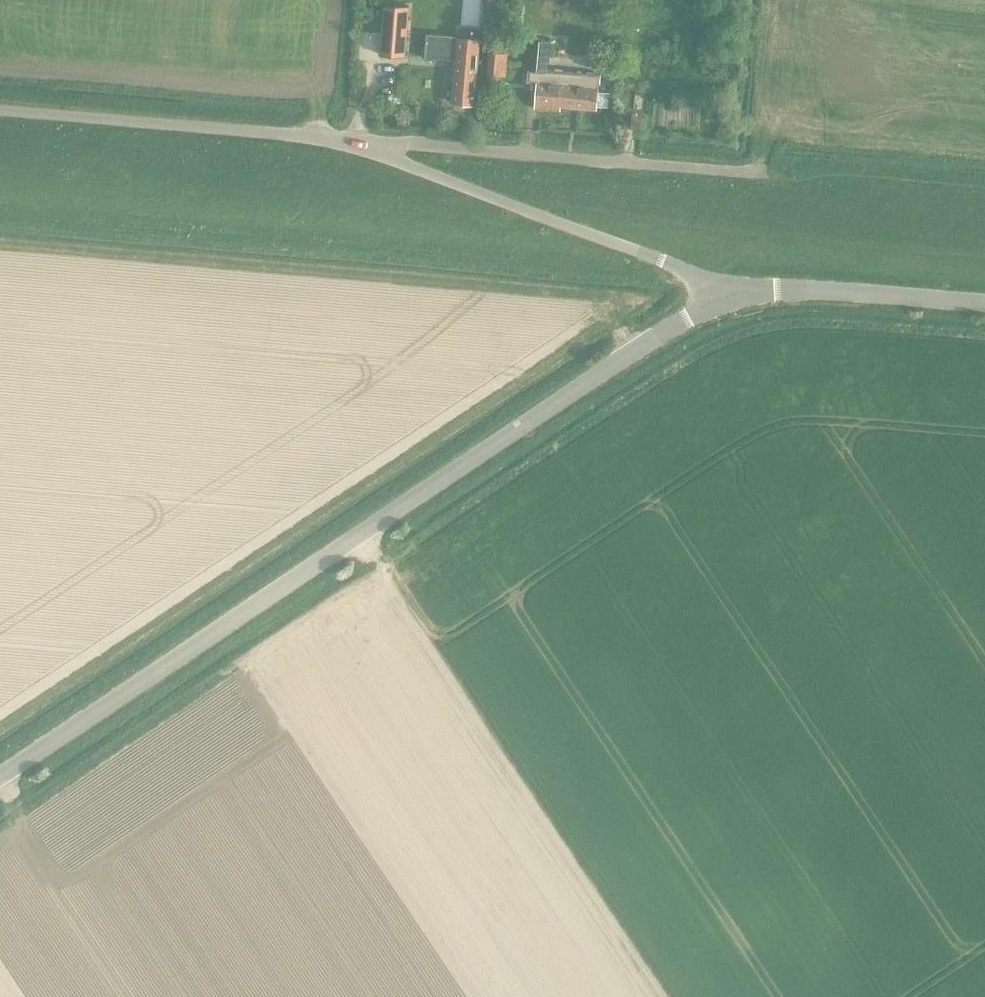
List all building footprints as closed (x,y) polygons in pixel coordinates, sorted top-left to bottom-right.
[(385,4),(381,53),(405,55),(409,6),(385,4)] [(453,102),(474,103),(480,36),(454,34),(453,58),(456,59),(453,102)] [(528,81),(536,82),(534,106),(560,109),(561,104),(597,108),(600,73),(547,68),(549,40),(531,38),(528,81)] [(486,74),(506,76),(508,52),(488,50),(486,74)]
